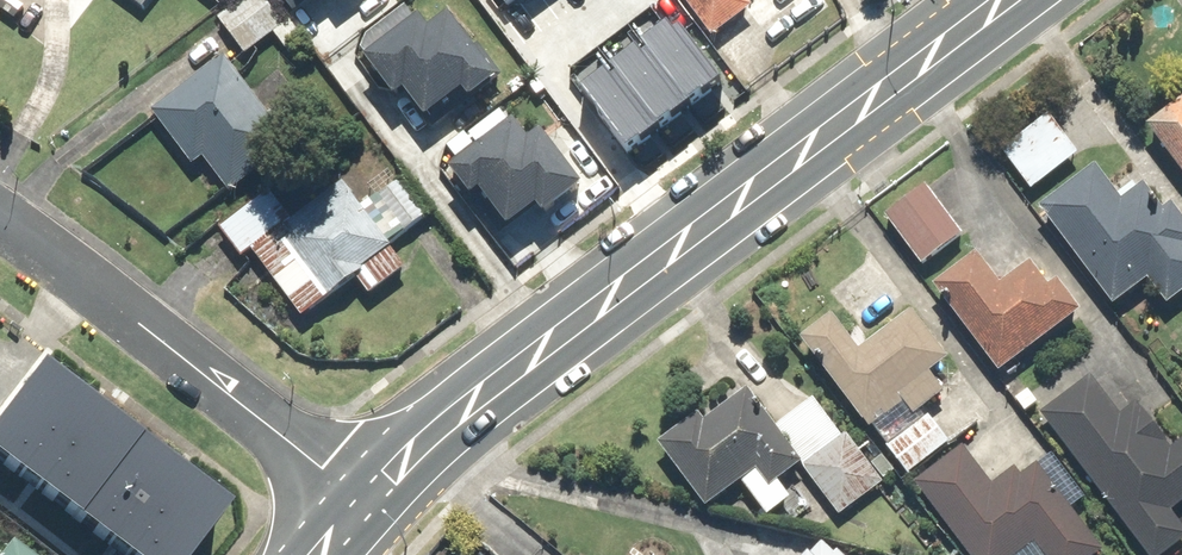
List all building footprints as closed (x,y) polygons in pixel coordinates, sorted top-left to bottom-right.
[(243,56),(280,29),(259,0),(244,0),(217,20),(243,56)] [(292,17),(314,0),(279,0),(292,17)] [(708,41),(749,11),(741,0),(678,0),(708,41)] [(666,15),(576,85),(623,146),(714,76),(666,15)] [(418,127),(454,99),(463,110),(500,81),(475,50),(468,56),(442,23),(421,39),(412,27),(358,67),(387,105),(396,99),(418,127)] [(188,170),(199,163),(225,196),(287,148),(221,64),(220,65),(219,64),(148,115),(188,170)] [(1179,107),(1146,130),(1181,180),(1181,111),(1179,107)] [(1001,157),(1029,193),(1073,159),(1046,123),(1001,157)] [(444,177),(464,204),(473,197),(501,234),(528,214),(536,225),(575,196),(533,141),(521,150),(507,131),(444,177)] [(1036,213),(1110,310),(1144,284),(1161,307),(1181,291),(1181,240),(1143,187),(1117,205),(1092,172),(1036,213)] [(290,219),(271,194),(220,233),(246,266),(252,262),(298,321),(388,252),(336,184),(290,219)] [(926,185),(881,216),(915,265),(960,234),(926,185)] [(1032,263),(997,290),(974,260),(933,290),(956,322),(955,322),(998,377),(1039,346),(1038,346),(1075,318),(1032,263)] [(891,403),(895,400),(910,420),(941,398),(925,377),(941,365),(904,316),(853,354),(827,321),(798,343),(867,433),(896,411),(891,403)] [(0,415),(0,457),(72,514),(130,442),(37,369),(0,415)] [(1168,517),(1170,515),(1171,516),(1181,507),(1181,441),(1168,451),(1134,407),(1118,419),(1088,380),(1062,399),(1039,417),(1143,554),(1169,554),(1181,546),(1181,535),(1168,517)] [(796,462),(747,396),(732,407),(731,405),(663,459),(705,511),(755,472),(765,486),(796,462)] [(844,437),(801,469),(836,516),(879,485),(844,437)] [(81,523),(124,554),(191,554),(226,509),(139,445),(81,523)] [(912,487),(963,554),(1021,554),(1031,548),(1036,554),(1097,554),(1100,553),(1034,467),(1019,479),(1013,471),(992,487),(963,449),(912,487)]
